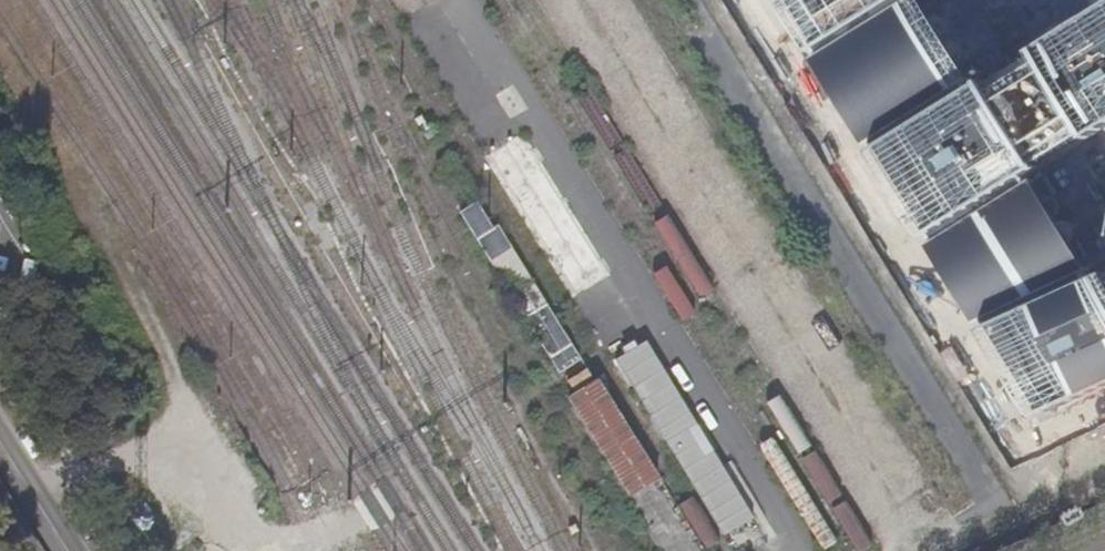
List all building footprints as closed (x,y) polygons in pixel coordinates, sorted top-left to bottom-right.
[(1102,277),(1100,275),(1092,279),(1029,179),(1041,172),(1036,164),(1081,136),(1086,144),(1104,132),(1104,4),(1029,51),(1033,57),(987,86),(983,80),(971,87),(915,0),(780,0),(814,55),(874,148),(932,240),(985,326),(1041,415),(1104,385),(1104,276),(1102,277)] [(576,293),(610,272),(524,132),(490,153),(576,293)] [(503,250),(487,224),(471,234),(529,327),(557,373),(577,360),(508,247),(503,250)] [(651,334),(618,353),(699,496),(685,504),(708,544),(755,517),(651,334)] [(631,494),(663,475),(600,373),(568,393),(631,494)]
